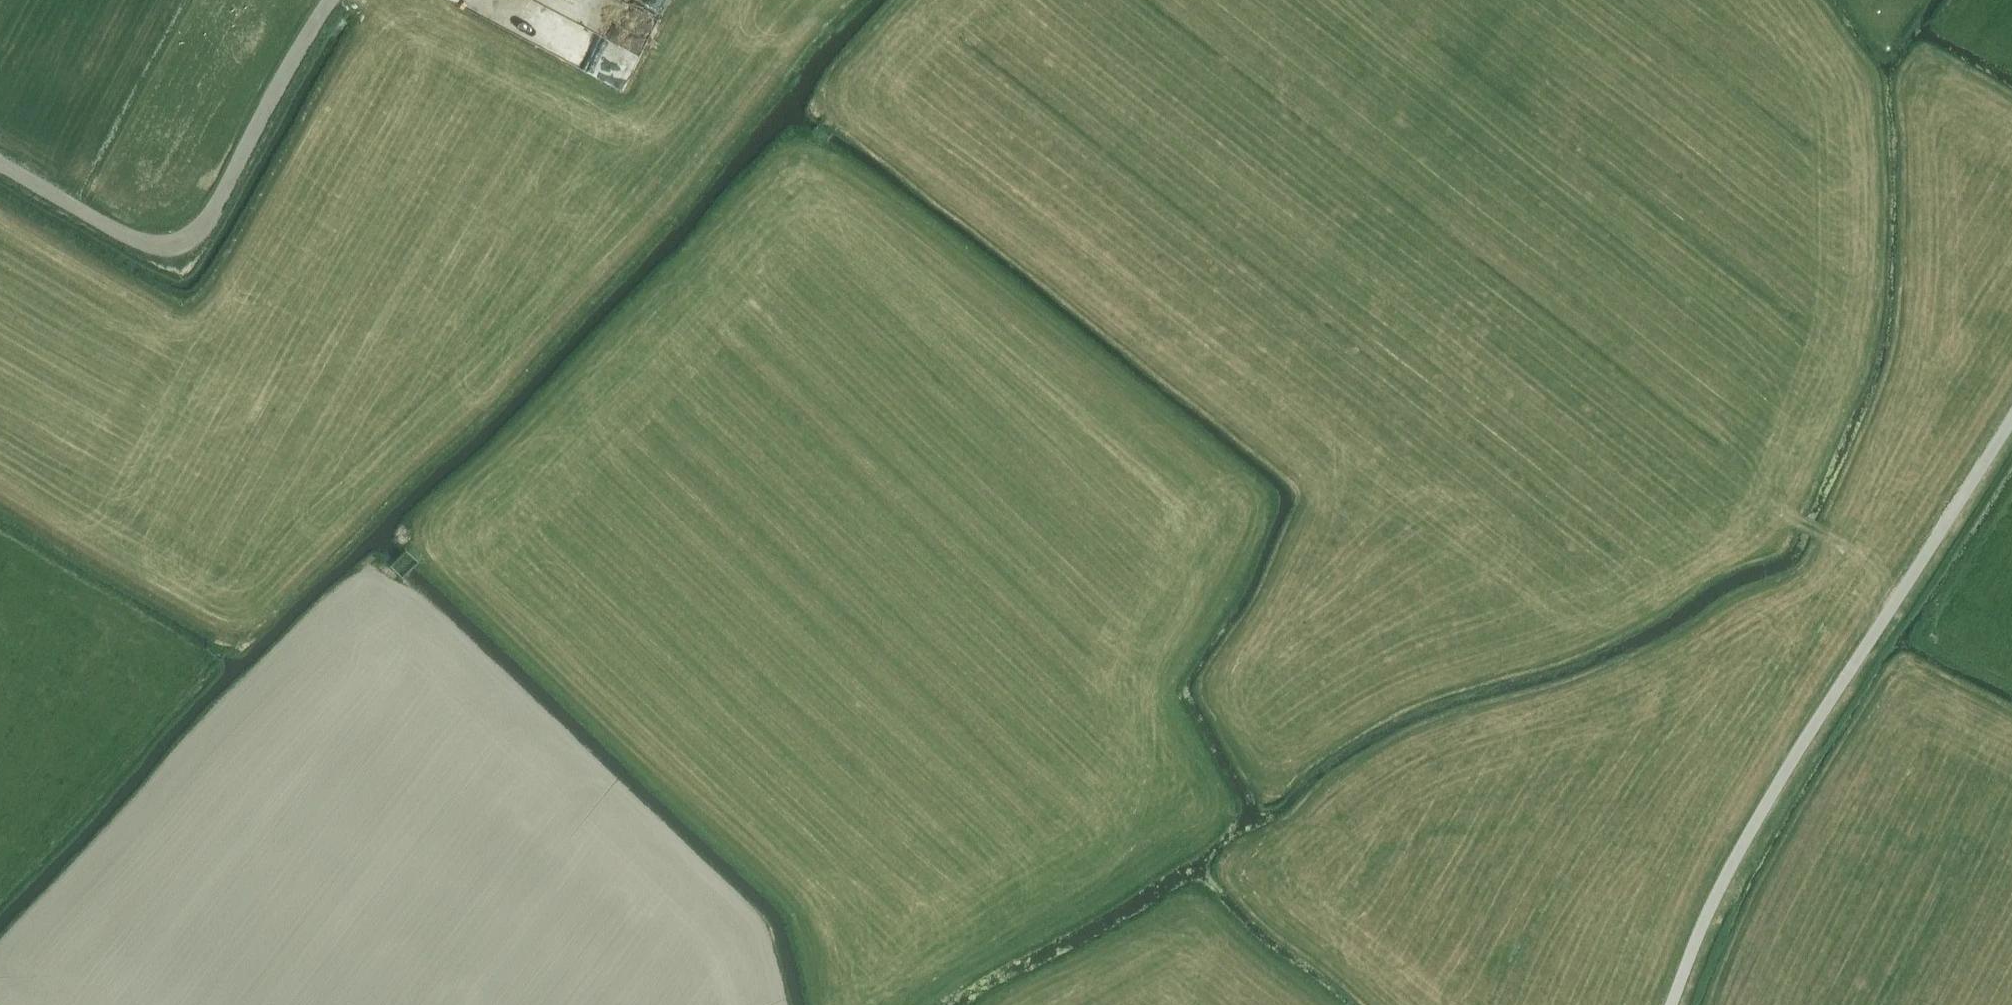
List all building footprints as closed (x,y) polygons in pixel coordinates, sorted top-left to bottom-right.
[(571,57),(626,85),(662,15),(633,0),(632,0),(625,14),(636,19),(623,44),(587,25),(571,57)]
